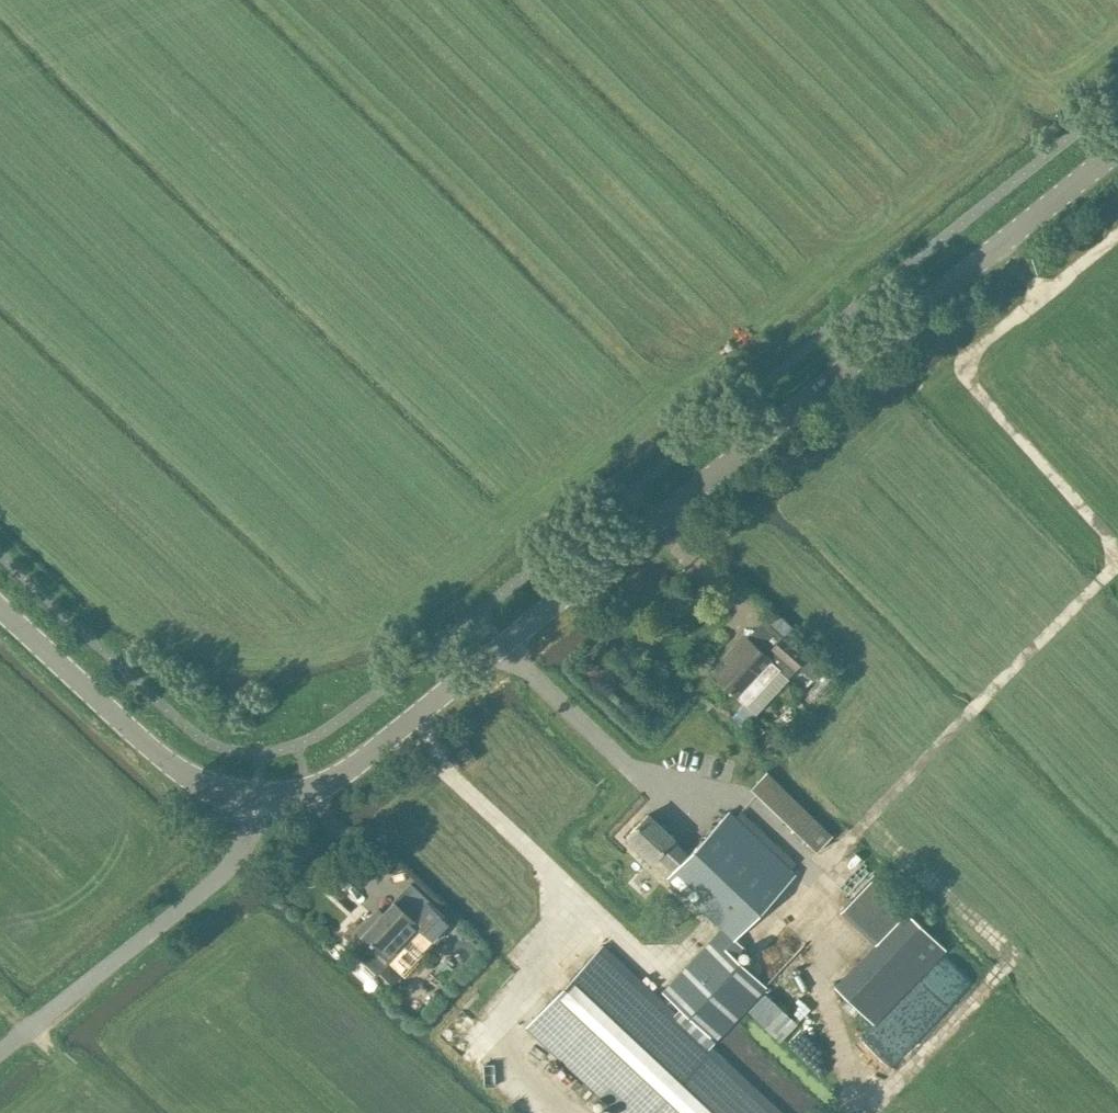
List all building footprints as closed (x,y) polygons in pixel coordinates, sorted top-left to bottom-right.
[(728,661),(715,675),(738,697),(747,705),(780,669),(771,661),(744,636),(732,649),(736,653),(728,661)] [(781,636),(771,648),(777,654),(771,661),(780,669),(790,677),(796,670),(807,657),(805,656),(794,646),(790,643),(789,642),(788,641),(783,637),(781,636)] [(800,666),(815,680),(826,668),(828,667),(813,653),(800,666)] [(585,665),(584,670),(588,675),(594,675),(598,672),(599,666),(595,661),(589,661),(585,665)] [(476,757),(467,746),(456,756),(465,766),(476,757)] [(750,788),(817,852),(833,835),(766,772),(750,788)] [(669,873),(667,875),(722,927),(733,938),(797,873),(730,810),(688,853),(688,854),(672,870),(669,873)] [(649,814),(627,836),(652,860),(653,858),(656,855),(672,870),(688,854),(672,839),(673,838),(673,837),(649,814)] [(947,950),(870,881),(844,908),(879,939),(837,985),(876,1023),(947,950)] [(372,915),(353,935),(368,949),(367,950),(360,957),(378,973),(389,961),(412,936),(420,928),(435,941),(450,924),(426,902),(412,918),(394,901),(384,912),(377,919),(372,915)] [(713,936),(662,991),(715,1042),(767,987),(735,957),(742,949),(737,944),(732,939),(733,938),(722,927),(713,936)] [(468,963),(481,948),(464,933),(451,947),(468,963)] [(699,1033),(603,943),(527,1026),(619,1112),(783,1112),(699,1033)]
